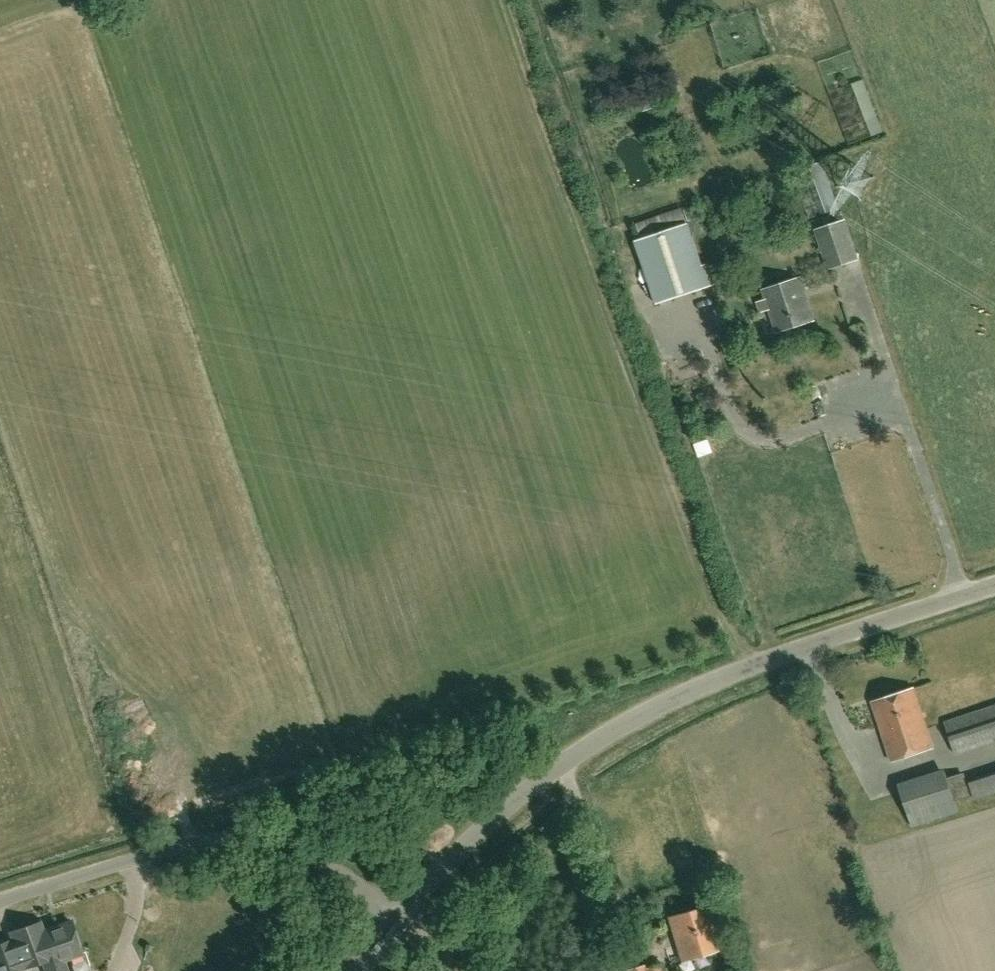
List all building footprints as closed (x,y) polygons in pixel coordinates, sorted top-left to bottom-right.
[(852,84),(866,122),(877,117),(863,80),(852,84)] [(821,162),(809,167),(826,214),(838,209),(821,162)] [(687,220),(702,215),(698,203),(683,208),(687,220)] [(860,260),(846,219),(814,230),(828,270),(860,260)] [(709,287),(702,265),(688,223),(635,241),(657,304),(709,287)] [(800,278),(763,290),(777,332),(814,320),(800,278)] [(892,761),(934,747),(915,689),(873,702),(892,761)] [(946,722),(956,753),(994,741),(994,706),(946,722)] [(964,772),(948,777),(946,769),(899,783),(913,827),(959,812),(956,800),(971,795),(964,772)] [(671,918),(684,959),(719,949),(706,907),(671,918)] [(44,931),(58,970),(69,970),(65,959),(83,953),(72,921),(44,931)] [(44,931),(40,922),(11,932),(26,968),(44,961),(48,970),(58,970),(44,931)]
